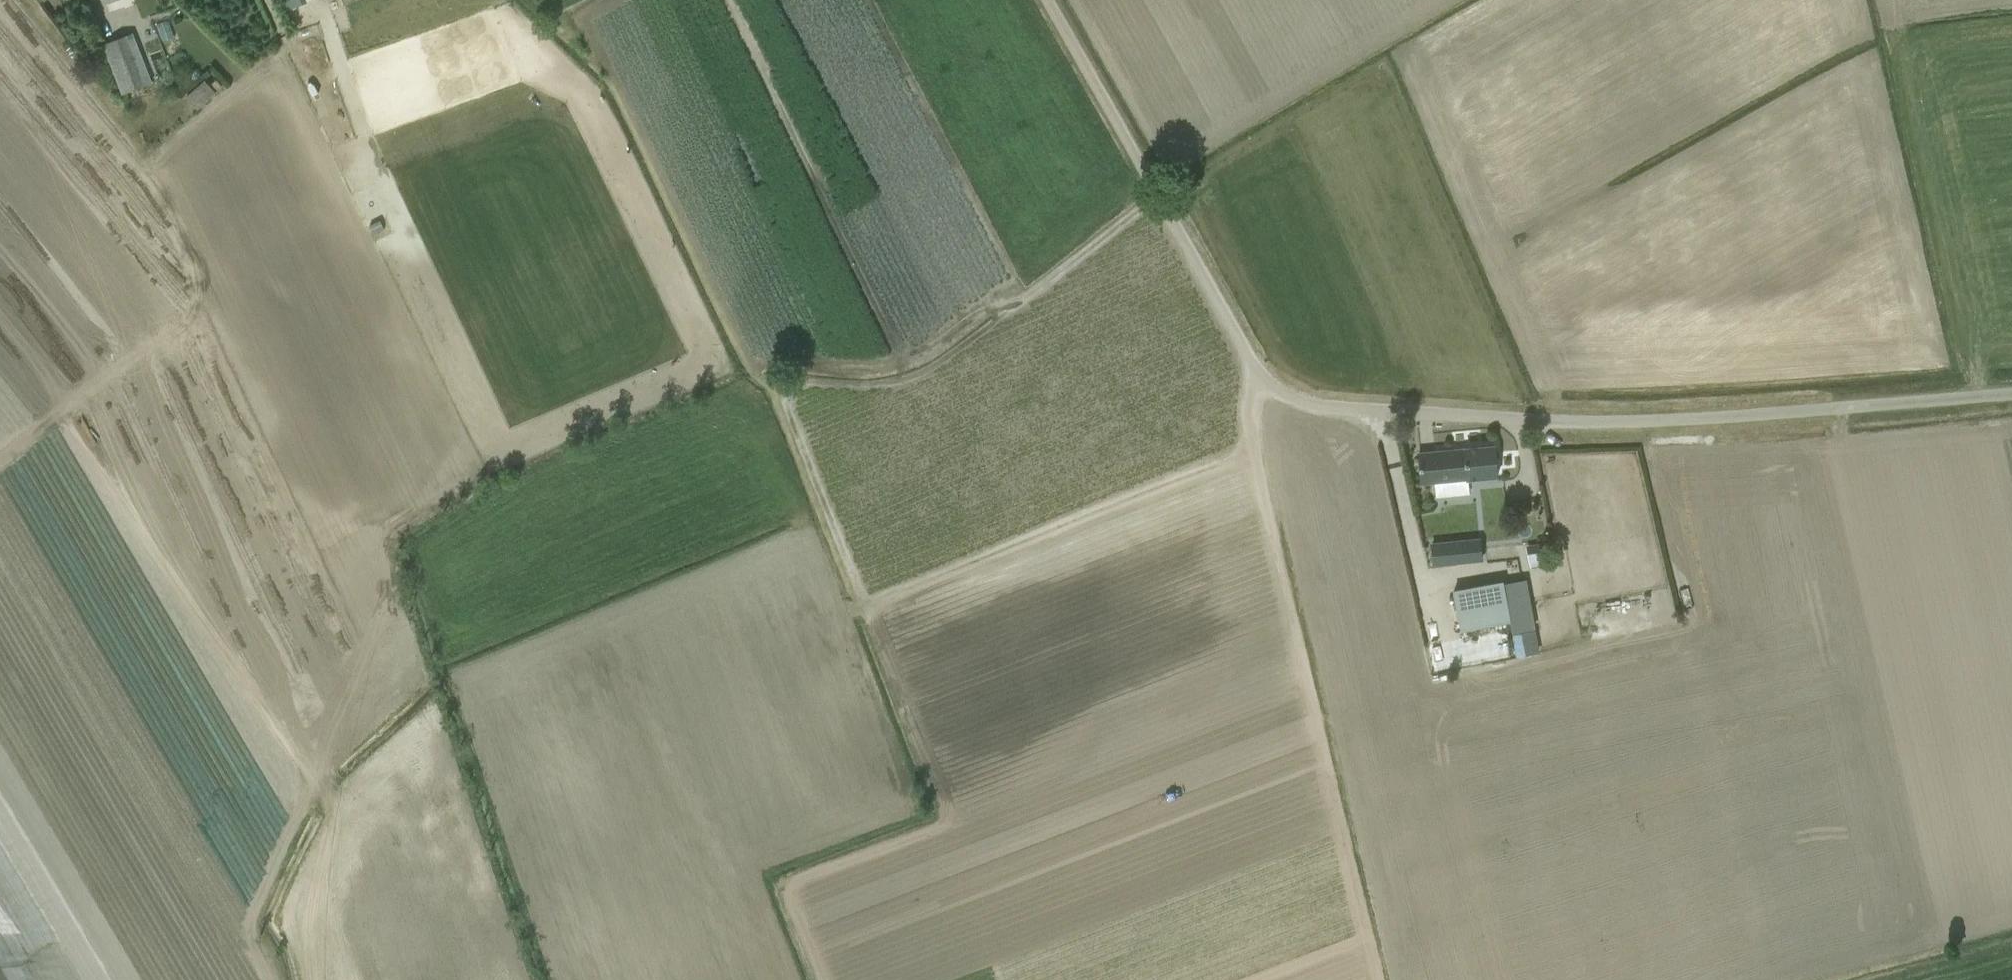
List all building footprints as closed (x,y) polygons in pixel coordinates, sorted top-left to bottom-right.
[(156,27),(167,24),(162,9),(152,12),(156,27)] [(123,94),(152,83),(132,33),(104,45),(123,94)] [(198,110),(224,85),(217,78),(209,85),(204,80),(186,97),(198,110)] [(1498,476),(1496,465),(1494,445),(1419,453),(1421,473),(1422,483),(1498,476)] [(1437,522),(1482,517),(1479,488),(1434,493),(1437,522)] [(1481,538),(1433,542),(1434,562),(1482,558),(1481,538)] [(1530,567),(1550,564),(1546,542),(1526,545),(1530,567)] [(1503,581),(1452,590),(1459,630),(1510,621),(1503,581)] [(1521,646),(1569,634),(1565,617),(1517,629),(1521,646)]
